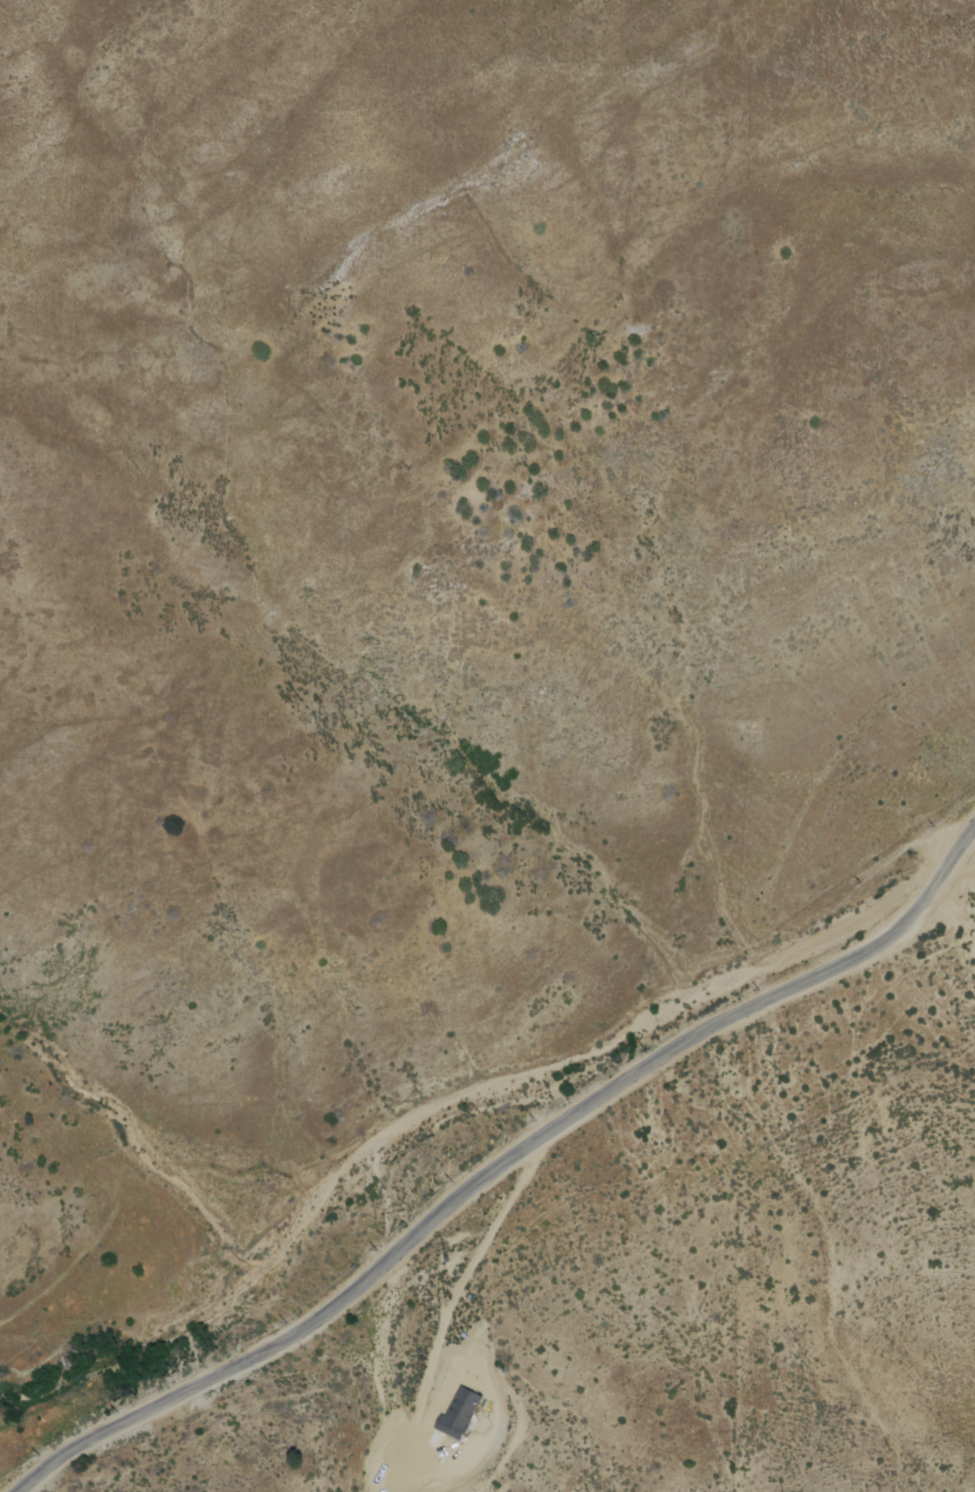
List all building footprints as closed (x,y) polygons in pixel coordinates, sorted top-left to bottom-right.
[(459,1383),(483,1395),(459,1440),(436,1428),(459,1383)]
